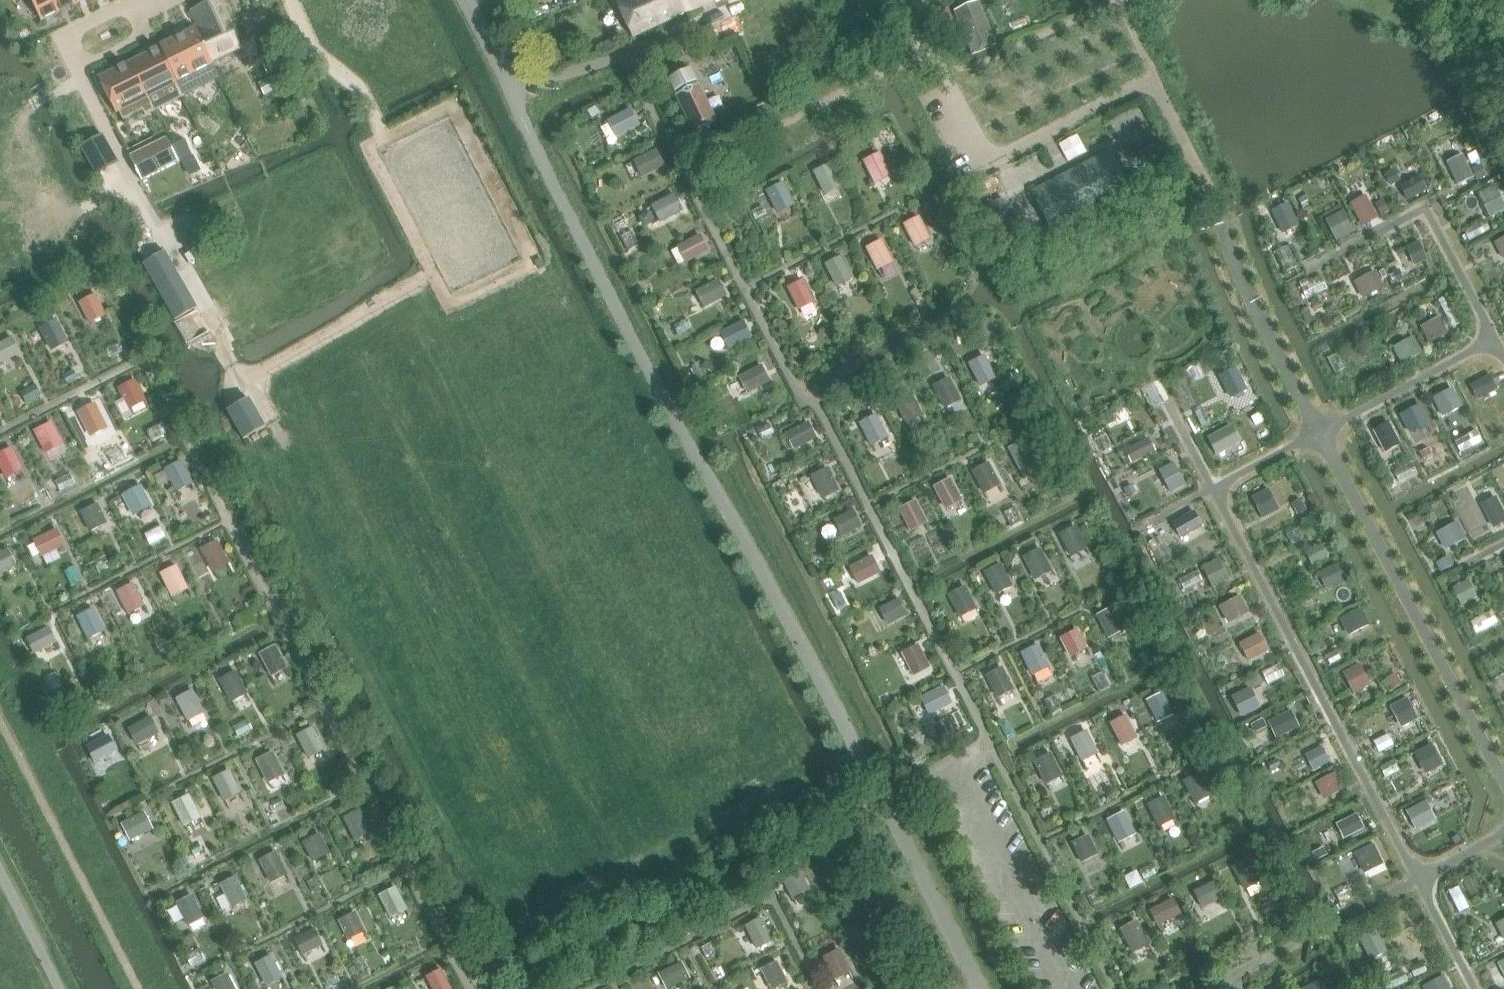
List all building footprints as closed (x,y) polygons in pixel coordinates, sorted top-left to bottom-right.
[(72,0),(30,0),(41,22),(61,12),(61,13),(63,13),(62,11),(71,6),(72,8),(74,7),(73,6),(74,5),(72,0)] [(190,11),(199,27),(196,28),(211,61),(232,51),(236,60),(245,55),(219,0),(216,0),(190,11)] [(699,0),(624,0),(617,3),(633,37),(702,6),(699,0)] [(978,2),(955,12),(973,55),(996,46),(978,2)] [(196,28),(163,45),(188,94),(220,78),(216,70),(211,61),(196,28)] [(150,52),(131,62),(156,111),(184,97),(184,96),(188,94),(163,45),(161,46),(161,47),(158,48),(157,48),(150,52)] [(117,69),(98,78),(116,113),(119,112),(123,121),(142,111),(142,112),(143,111),(146,116),(156,111),(131,62),(125,65),(125,64),(117,68),(117,69)] [(690,69),(668,80),(694,133),(716,121),(690,69)] [(630,111),(608,121),(615,136),(637,125),(630,111)] [(686,131),(675,135),(680,145),(690,140),(686,131)] [(116,160),(102,135),(101,136),(81,148),(95,172),(114,161),(116,160)] [(170,137),(132,156),(145,181),(182,162),(170,137)] [(656,152),(634,162),(642,176),(663,166),(656,152)] [(877,154),(863,161),(874,183),(889,176),(877,154)] [(1130,190),(1115,161),(1111,154),(1034,194),(1054,231),(1130,190)] [(1462,156),(1446,163),(1453,177),(1468,170),(1462,156)] [(828,165),(813,172),(819,182),(825,194),(839,187),(828,165)] [(1486,178),(1480,167),(1472,171),(1478,182),(1486,178)] [(1399,183),(1393,171),(1385,175),(1392,187),(1399,183)] [(1398,187),(1405,201),(1425,190),(1418,177),(1398,187)] [(781,185),(767,192),(778,213),(792,206),(781,185)] [(1492,187),(1477,196),(1488,217),(1503,209),(1492,187)] [(674,197),(653,208),(660,221),(681,211),(674,197)] [(1305,197),(1299,200),(1303,209),(1309,206),(1305,197)] [(1365,197),(1348,205),(1360,227),(1376,218),(1365,197)] [(1002,199),(980,209),(993,235),(996,233),(997,233),(1007,254),(1029,244),(1011,208),(1008,209),(1002,199)] [(1389,214),(1383,202),(1375,206),(1381,218),(1389,214)] [(1297,226),(1287,205),(1271,213),(1281,234),(1297,226)] [(209,215),(209,216),(180,230),(181,230),(190,248),(219,234),(209,215)] [(920,217),(905,225),(916,246),(931,239),(920,217)] [(1326,230),(1333,242),(1351,232),(1345,220),(1326,230)] [(1484,220),(1464,231),(1468,240),(1489,229),(1484,220)] [(700,238),(679,248),(686,262),(707,252),(700,238)] [(1494,244),(1502,259),(1503,259),(1503,238),(1494,244)] [(882,241),(868,248),(879,269),(893,262),(882,241)] [(1426,261),(1418,244),(1405,250),(1412,267),(1426,261)] [(1288,247),(1277,252),(1287,272),(1297,267),(1288,247)] [(197,309),(165,252),(144,264),(176,321),(197,309)] [(841,257),(827,265),(838,286),(852,279),(841,257)] [(1394,275),(1391,277),(1392,281),(1396,279),(1397,283),(1404,280),(1399,270),(1393,273),(1394,275)] [(1381,288),(1373,272),(1353,283),(1361,299),(1381,288)] [(1321,279),(1301,289),(1307,301),(1327,290),(1321,279)] [(804,280),(789,288),(800,309),(815,302),(804,280)] [(718,282),(697,292),(704,306),(725,296),(718,282)] [(96,296),(80,304),(90,323),(106,315),(96,296)] [(1447,296),(1438,300),(1452,327),(1461,323),(1447,296)] [(1446,334),(1438,318),(1419,328),(1427,344),(1446,334)] [(56,321),(41,328),(53,350),(66,343),(56,321)] [(743,324),(722,335),(729,349),(750,338),(743,324)] [(1421,353),(1412,337),(1391,348),(1400,364),(1421,353)] [(0,345),(0,363),(19,353),(12,339),(0,345)] [(1232,361),(1227,351),(1213,358),(1218,368),(1232,361)] [(1337,354),(1328,359),(1336,373),(1344,369),(1337,354)] [(983,358),(969,365),(980,386),(994,379),(983,358)] [(761,368),(740,379),(747,393),(769,382),(761,368)] [(1234,369),(1217,377),(1228,399),(1245,391),(1234,369)] [(1497,388),(1490,375),(1471,385),(1478,398),(1497,388)] [(949,381),(935,387),(945,408),(959,401),(949,381)] [(134,382),(119,389),(130,409),(144,401),(134,382)] [(1450,390),(1431,400),(1440,418),(1459,408),(1450,390)] [(910,395),(896,402),(907,423),(921,416),(910,395)] [(264,426),(249,399),(228,411),(243,438),(264,426)] [(1224,403),(1199,415),(1204,425),(1228,413),(1224,403)] [(1419,406),(1399,416),(1408,433),(1428,423),(1419,406)] [(94,407),(81,414),(91,435),(105,428),(94,407)] [(876,417),(861,424),(872,445),(886,438),(876,417)] [(1388,423),(1372,432),(1384,453),(1399,445),(1388,423)] [(50,424),(36,432),(47,453),(61,446),(50,424)] [(808,424),(787,435),(794,449),(815,438),(808,424)] [(1242,444),(1233,427),(1209,440),(1219,457),(1242,444)] [(1476,431),(1454,443),(1460,454),(1482,443),(1476,431)] [(1132,463),(1156,450),(1149,438),(1125,450),(1132,463)] [(1025,442),(1011,449),(1022,470),(1036,463),(1025,442)] [(0,455),(0,463),(7,478),(21,471),(10,450),(0,455)] [(180,462),(166,470),(177,490),(191,483),(180,462)] [(1412,464),(1394,474),(1399,483),(1417,474),(1412,464)] [(989,465),(975,472),(985,493),(999,486),(989,465)] [(1172,465),(1157,473),(1168,493),(1183,485),(1172,465)] [(827,470),(813,477),(824,498),(838,491),(827,470)] [(951,480),(936,487),(948,509),(962,502),(951,480)] [(1135,493),(1131,485),(1125,489),(1129,496),(1135,493)] [(140,487),(124,495),(134,515),(149,507),(140,487)] [(1260,512),(1276,504),(1269,490),(1253,498),(1260,512)] [(1503,523),(1503,518),(1495,500),(1481,507),(1492,529),(1503,523)] [(1300,501),(1292,505),(1298,516),(1306,512),(1300,501)] [(916,502),(902,510),(913,531),(927,523),(916,502)] [(96,506),(83,513),(91,531),(105,523),(96,506)] [(1172,523),(1180,537),(1202,525),(1194,511),(1172,523)] [(854,513),(836,522),(843,536),(861,527),(854,513)] [(1444,551),(1465,539),(1456,524),(1435,535),(1444,551)] [(1075,528),(1061,535),(1071,556),(1086,549),(1075,528)] [(1298,529),(1287,534),(1293,546),(1304,540),(1298,529)] [(56,531),(35,541),(42,555),(63,545),(56,531)] [(1159,537),(1148,543),(1160,566),(1171,561),(1159,537)] [(217,542),(203,550),(213,571),(227,564),(217,542)] [(1312,564),(1328,556),(1323,546),(1307,554),(1312,564)] [(1039,550),(1025,557),(1036,579),(1050,571),(1039,550)] [(0,555),(0,573),(16,565),(8,551),(0,555)] [(872,558),(851,568),(859,582),(879,572),(872,558)] [(1448,558),(1436,564),(1441,572),(1453,566),(1448,558)] [(1220,559),(1203,567),(1212,586),(1230,577),(1220,559)] [(1327,587),(1345,579),(1338,564),(1320,573),(1327,587)] [(1000,566),(986,572),(997,593),(1010,587),(1000,566)] [(176,567),(162,574),(173,595),(187,589),(176,567)] [(1197,572),(1180,581),(1185,590),(1202,581),(1197,572)] [(1110,574),(1104,577),(1109,587),(1115,584),(1110,574)] [(1456,600),(1472,592),(1467,583),(1451,591),(1456,600)] [(132,585),(118,592),(129,613),(143,606),(132,585)] [(965,588),(950,595),(961,616),(976,609),(965,588)] [(1239,597),(1220,607),(1226,618),(1245,608),(1239,597)] [(899,601),(881,610),(888,624),(906,615),(899,601)] [(1368,620),(1362,609),(1362,608),(1340,619),(1346,631),(1368,620)] [(1113,609),(1098,616),(1109,637),(1124,630),(1113,609)] [(93,610),(79,617),(89,638),(103,631),(93,610)] [(49,628),(28,639),(35,653),(56,642),(49,628)] [(1077,632),(1062,639),(1071,656),(1085,649),(1077,632)] [(1259,634),(1240,644),(1247,657),(1266,647),(1259,634)] [(1037,646),(1023,653),(1034,674),(1048,668),(1037,646)] [(274,647),(261,655),(272,675),(286,668),(274,647)] [(917,647),(903,654),(914,675),(928,668),(917,647)] [(1336,651),(1326,657),(1331,666),(1341,660),(1336,651)] [(1352,689),(1369,680),(1359,663),(1343,672),(1352,689)] [(1278,665),(1262,673),(1268,685),(1284,677),(1278,665)] [(1002,669),(988,676),(998,697),(1012,690),(1002,669)] [(235,673),(222,680),(232,701),(246,694),(235,673)] [(1395,673),(1386,678),(1392,690),(1402,685),(1395,673)] [(1232,697),(1239,712),(1258,703),(1251,688),(1232,697)] [(944,689),(923,699),(930,713),(951,703),(944,689)] [(192,691),(178,699),(189,720),(202,713),(192,691)] [(1161,693),(1147,700),(1158,722),(1173,715),(1161,693)] [(1415,715),(1407,700),(1392,707),(1399,722),(1415,715)] [(1292,712),(1269,723),(1275,736),(1298,724),(1292,712)] [(1125,717),(1111,724),(1122,745),(1136,738),(1125,717)] [(150,718),(129,729),(136,743),(158,732),(150,718)] [(1268,731),(1264,722),(1253,727),(1258,736),(1268,731)] [(312,729),(298,736),(309,757),(322,750),(312,729)] [(1086,732),(1072,739),(1083,760),(1097,753),(1086,732)] [(1388,734),(1373,742),(1379,753),(1394,746),(1388,734)] [(108,736),(87,747),(95,761),(115,750),(108,736)] [(1423,769),(1441,760),(1433,746),(1416,754),(1423,769)] [(1329,761),(1323,748),(1306,756),(1313,770),(1329,761)] [(272,753),(258,760),(269,781),(282,774),(272,753)] [(1050,755),(1036,761),(1047,783),(1061,776),(1050,755)] [(1277,760),(1267,765),(1270,771),(1280,766),(1277,760)] [(1394,761),(1380,768),(1386,778),(1399,771),(1394,761)] [(229,771),(215,778),(225,799),(239,793),(229,771)] [(1316,785),(1321,795),(1343,784),(1338,773),(1316,785)] [(1199,774),(1185,781),(1196,802),(1210,795),(1199,774)] [(188,797),(174,804),(185,825),(199,817),(188,797)] [(1162,798),(1149,805),(1159,825),(1173,819),(1162,798)] [(1435,817),(1426,800),(1407,810),(1416,827),(1435,817)] [(358,811),(344,818),(354,839),(369,832),(358,811)] [(1357,813),(1343,820),(1351,834),(1364,828),(1357,813)] [(144,814),(123,825),(130,839),(152,829),(144,814)] [(1123,814),(1109,820),(1120,842),(1134,835),(1123,814)] [(318,836),(304,842),(314,860),(327,853),(318,836)] [(1087,837),(1073,844),(1082,862),(1096,854),(1087,837)] [(1374,846),(1356,855),(1365,873),(1383,864),(1374,846)] [(1323,848),(1313,853),(1317,860),(1326,855),(1323,848)] [(274,854),(261,861),(271,882),(285,875),(274,854)] [(1249,860),(1234,867),(1245,889),(1259,882),(1249,860)] [(798,873),(784,880),(793,897),(807,890),(798,873)] [(235,879),(221,886),(232,907),(246,900),(235,879)] [(1213,883),(1195,892),(1202,906),(1220,897),(1213,883)] [(1348,886),(1335,892),(1339,901),(1352,894),(1348,886)] [(1457,886),(1448,891),(1459,913),(1468,908),(1457,886)] [(395,888),(381,895),(392,916),(405,909),(395,888)] [(191,897),(177,904),(188,925),(202,918),(191,897)] [(1173,900),(1152,910),(1158,924),(1180,914),(1173,900)] [(355,913),(341,920),(350,938),(364,930),(355,913)] [(1503,940),(1503,919),(1496,923),(1503,940)] [(759,920),(746,927),(756,948),(770,942),(759,920)] [(1136,923),(1122,930),(1133,951),(1147,944),(1136,923)] [(314,929),(294,938),(303,954),(322,944),(314,929)] [(1367,957),(1386,947),(1376,929),(1358,939),(1367,957)] [(710,944),(701,948),(704,955),(714,950),(710,944)] [(838,951),(824,958),(834,978),(849,971),(838,951)] [(270,956),(257,963),(267,984),(281,977),(270,956)] [(681,964),(659,974),(667,988),(688,977),(681,964)] [(761,971),(771,988),(774,988),(787,983),(777,964),(761,971)] [(426,977),(433,988),(450,988),(441,970),(426,977)] [(212,981),(216,988),(235,988),(227,973),(212,981)] [(1423,988),(1424,988),(1449,988),(1443,977),(1423,988)] [(1303,988),(1326,988),(1322,980),(1303,988)]
